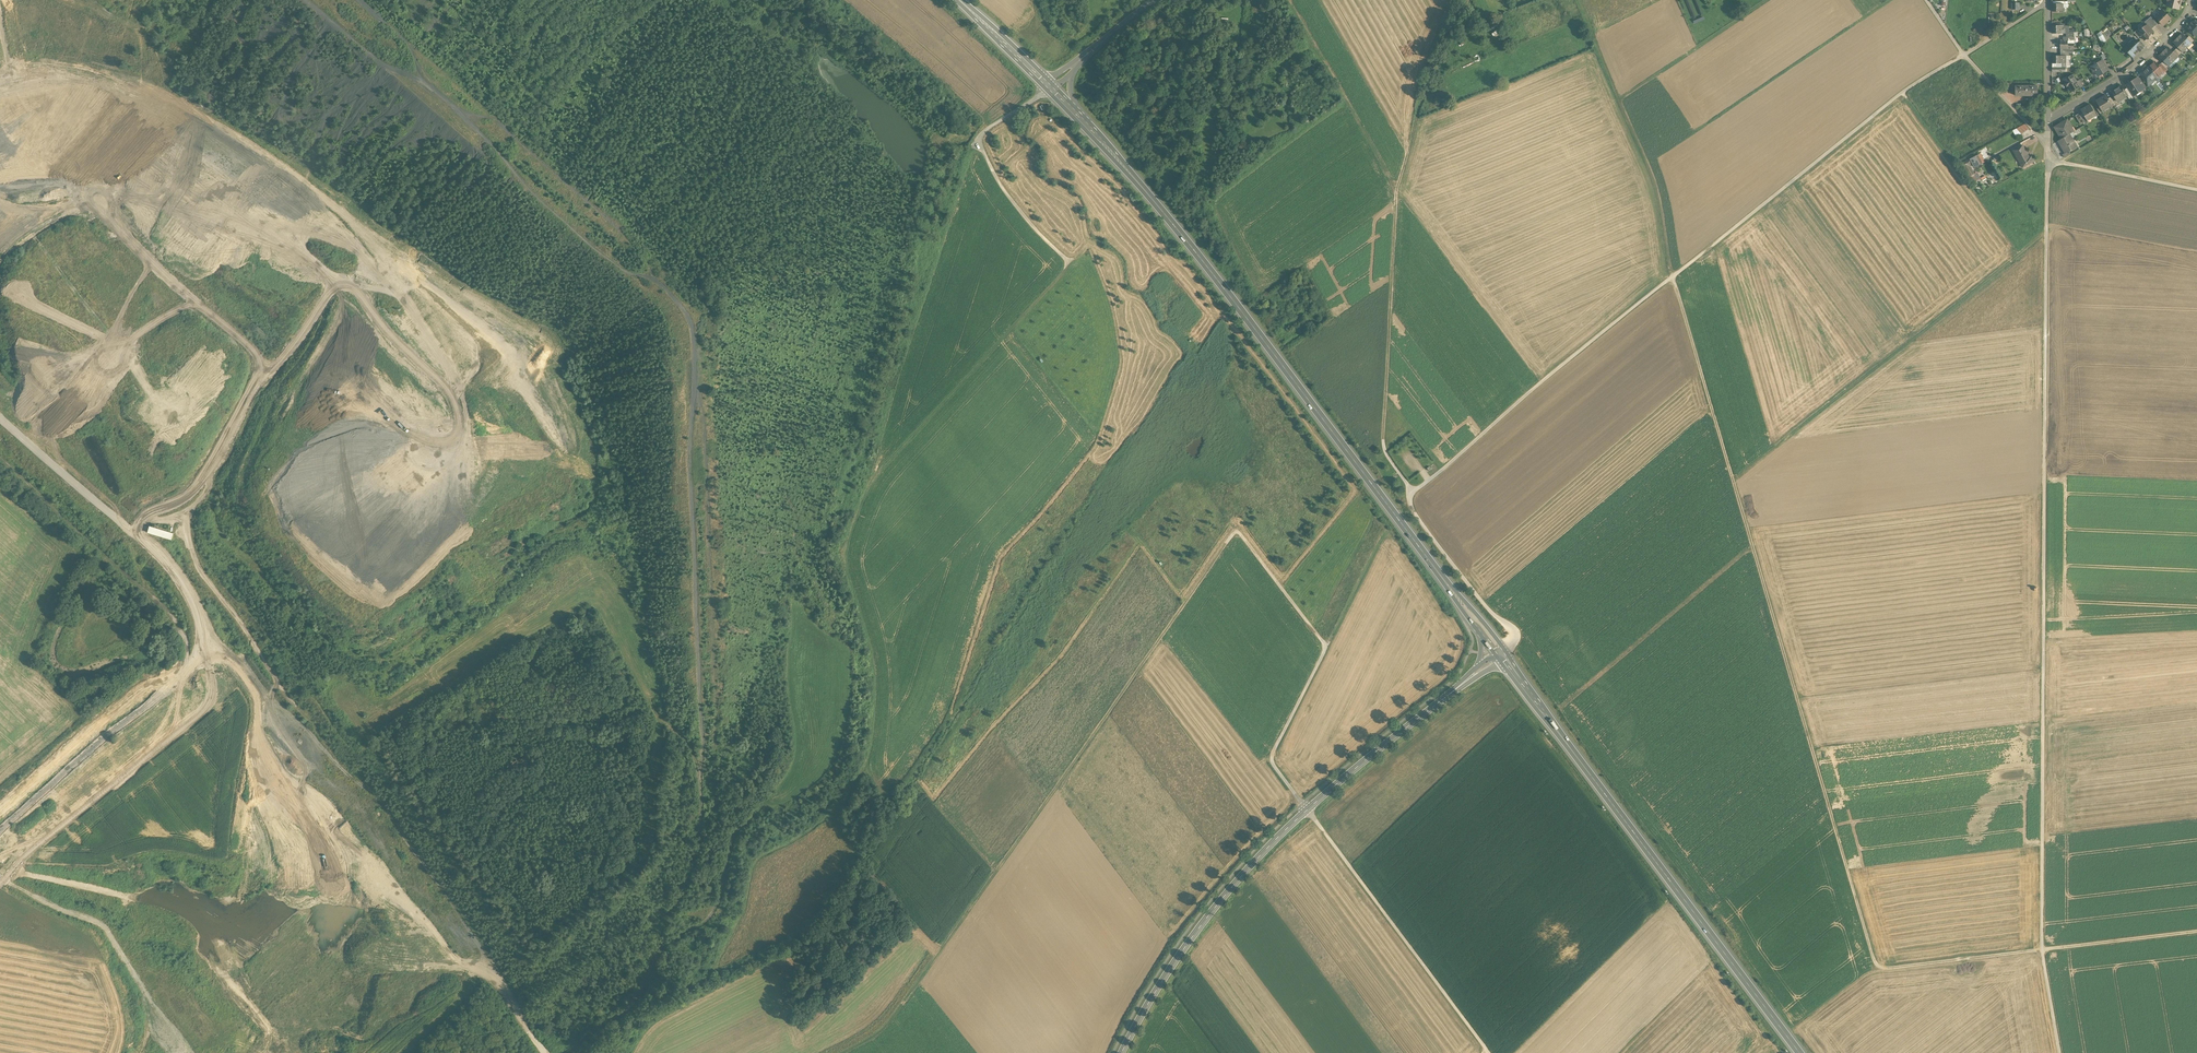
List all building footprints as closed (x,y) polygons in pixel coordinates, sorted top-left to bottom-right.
[(2167,2),(2168,2),(2167,6),(2172,7),(2173,9),(2174,9),(2176,8),(2179,9),(2181,0),(2167,0),(2167,2)] [(2163,11),(2156,18),(2163,25),(2170,19),(2163,11)] [(2151,17),(2148,19),(2154,27),(2157,24),(2151,17)] [(2154,27),(2148,19),(2145,22),(2147,25),(2151,30),(2154,27)] [(2191,26),(2190,26),(2187,29),(2196,36),(2196,35),(2196,20),(2195,19),(2192,23),(2193,23),(2191,26)] [(2052,24),(2052,33),(2066,33),(2066,32),(2069,32),(2069,26),(2065,25),(2065,23),(2052,24)] [(2147,25),(2144,27),(2140,30),(2141,30),(2138,32),(2138,33),(2141,36),(2145,41),(2148,37),(2148,38),(2149,37),(2150,36),(2150,37),(2150,36),(2153,32),(2151,30),(2147,25)] [(2187,38),(2182,34),(2180,36),(2180,35),(2177,38),(2187,48),(2192,43),(2191,43),(2187,38)] [(2187,48),(2177,38),(2175,41),(2173,43),(2177,48),(2182,52),(2187,48)] [(2134,39),(2133,39),(2132,39),(2128,43),(2128,45),(2127,45),(2129,47),(2126,50),(2132,57),(2139,51),(2140,52),(2143,48),(2138,43),(2134,39)] [(2074,49),(2074,43),(2068,43),(2068,40),(2065,40),(2060,40),(2060,49),(2061,49),(2069,49),(2074,49)] [(2173,52),(2168,48),(2166,50),(2166,49),(2163,52),(2173,62),(2177,57),(2173,52)] [(2173,62),(2163,52),(2161,54),(2161,55),(2159,57),(2168,66),(2173,62)] [(2108,71),(2102,60),(2090,67),(2093,72),(2096,71),(2099,76),(2108,71)] [(2155,62),(2149,67),(2157,77),(2163,72),(2158,66),(2155,62)] [(2161,64),(2158,66),(2163,72),(2164,74),(2168,70),(2166,68),(2161,64)] [(2157,77),(2149,67),(2140,75),(2143,79),(2146,77),(2151,82),(2157,77)] [(2073,74),(2064,79),(2067,86),(2070,84),(2073,90),(2081,86),(2078,81),(2073,74)] [(2151,82),(2146,77),(2143,79),(2148,86),(2151,84),(2151,82)] [(2138,78),(2133,82),(2133,83),(2130,85),(2130,84),(2129,84),(2135,92),(2136,94),(2145,88),(2138,78)] [(2135,92),(2129,84),(2128,84),(2125,86),(2127,88),(2131,94),(2135,92)] [(2121,86),(2118,88),(2112,92),(2112,91),(2112,92),(2115,97),(2117,101),(2124,97),(2123,96),(2126,94),(2127,95),(2124,90),(2121,86)] [(2127,95),(2129,99),(2133,97),(2131,94),(2127,88),(2124,90),(2127,95)] [(2106,95),(2096,100),(2100,107),(2103,112),(2104,112),(2103,110),(2112,105),(2112,107),(2113,107),(2109,100),(2106,95)] [(2090,104),(2086,106),(2086,107),(2081,110),(2085,115),(2088,121),(2089,121),(2088,119),(2096,114),(2097,116),(2098,116),(2090,104)] [(2082,117),(2079,113),(2076,115),(2081,123),(2084,121),(2082,117)] [(2068,119),(2062,123),(2061,122),(2055,125),(2062,138),(2070,133),(2076,130),(2076,129),(2075,130),(2073,131),(2071,127),(2073,126),(2068,119)] [(2030,128),(2025,123),(2018,126),(2021,133),(2030,128)] [(2062,138),(2059,140),(2066,152),(2070,150),(2078,145),(2074,139),(2076,139),(2074,136),(2072,137),(2070,133),(2062,138)] [(2024,141),(2027,146),(2038,140),(2035,135),(2024,141)] [(2029,157),(2024,148),(2025,148),(2023,144),(2014,149),(2023,166),(2023,165),(2023,164),(2027,162),(2028,163),(2034,160),(2032,155),(2029,157)] [(1979,154),(1961,164),(1970,176),(1974,174),(1970,167),(1970,164),(1972,163),(1975,167),(1983,163),(1979,154)] [(149,523),(146,531),(171,538),(174,530),(149,523)]
